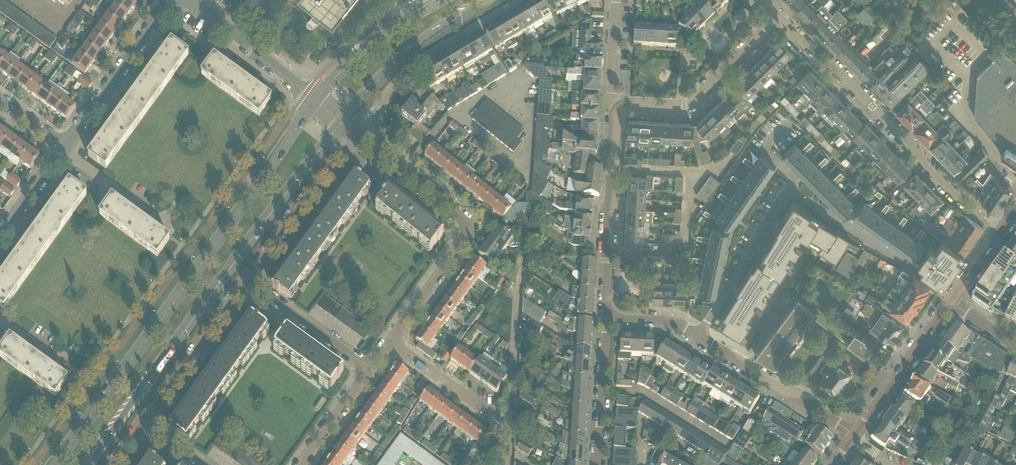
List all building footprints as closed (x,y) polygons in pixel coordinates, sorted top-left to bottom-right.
[(2,13),(9,4),(4,0),(0,7),(0,12),(2,13)] [(115,6),(128,15),(135,5),(127,0),(119,0),(115,6)] [(313,9),(307,16),(307,17),(307,18),(307,19),(306,19),(307,20),(307,21),(307,22),(308,23),(310,24),(311,24),(312,24),(313,23),(314,23),(315,22),(320,15),(332,25),(352,0),(302,0),(313,9)] [(562,0),(550,0),(557,15),(567,10),(562,0)] [(567,10),(577,6),(574,0),(562,0),(567,10)] [(711,12),(714,15),(729,0),(714,0),(718,5),(711,12)] [(796,12),(807,0),(788,0),(786,2),(796,12)] [(796,12),(805,22),(817,10),(811,5),(807,0),(796,12)] [(1015,31),(1015,30),(1015,7),(1008,0),(982,0),(1015,31)] [(94,6),(87,1),(85,5),(91,10),(94,6)] [(542,1),(533,6),(542,22),(552,16),(542,1)] [(702,2),(694,10),(707,23),(714,15),(711,12),(702,2)] [(111,3),(104,13),(108,16),(120,25),(128,15),(115,6),(111,3)] [(2,13),(7,17),(14,7),(9,4),(2,13)] [(866,4),(855,15),(865,25),(877,14),(866,4)] [(805,22),(815,31),(827,20),(832,15),(822,5),(817,10),(805,22)] [(533,6),(523,12),(533,27),(542,22),(533,6)] [(739,6),(734,17),(745,22),(750,11),(739,6)] [(7,17),(12,20),(19,11),(14,7),(7,17)] [(694,10),(686,18),(699,31),(707,23),(694,10)] [(827,20),(815,31),(825,42),(836,30),(847,20),(837,10),(832,15),(827,20)] [(12,20),(16,24),(23,14),(19,11),(12,20)] [(523,12),(514,17),(523,33),(526,38),(536,32),(533,27),(523,12)] [(16,24),(21,27),(28,18),(23,14),(16,24)] [(76,16),(73,20),(80,25),(83,21),(76,16)] [(108,16),(101,25),(113,34),(120,25),(108,16)] [(514,17),(505,23),(514,38),(523,33),(514,17)] [(21,27),(26,31),(33,21),(28,18),(21,27)] [(678,38),(678,43),(689,36),(691,38),(699,31),(686,18),(678,26),(680,28),(678,29),(678,38)] [(80,25),(73,20),(71,24),(77,29),(80,25)] [(26,31),(31,34),(38,24),(33,21),(26,31)] [(667,29),(666,47),(677,47),(678,43),(678,38),(678,29),(677,29),(674,21),(667,24),(667,29)] [(496,28),(505,44),(508,50),(518,44),(514,38),(505,23),(496,28)] [(6,31),(10,33),(15,27),(11,24),(6,31)] [(31,34),(35,38),(42,28),(38,24),(31,34)] [(77,29),(71,24),(67,30),(73,35),(77,29)] [(95,30),(92,34),(106,44),(113,34),(101,25),(97,31),(95,30)] [(15,27),(10,33),(14,36),(19,30),(15,27)] [(633,45),(644,45),(646,27),(634,27),(633,45)] [(644,45),(655,46),(656,28),(646,27),(644,45)] [(35,38),(40,41),(47,31),(42,28),(35,38)] [(495,50),(505,44),(496,28),(486,34),(495,50)] [(655,46),(666,47),(667,29),(656,28),(655,46)] [(555,30),(549,34),(552,39),(558,35),(555,30)] [(849,43),(838,32),(837,31),(836,30),(825,42),(826,42),(837,54),(849,43)] [(40,41),(45,44),(52,35),(47,31),(40,41)] [(88,31),(81,41),(87,45),(86,45),(99,54),(106,44),(92,34),(88,31)] [(851,31),(846,36),(848,38),(850,41),(856,36),(854,33),(851,31)] [(602,46),(594,45),(594,39),(590,39),(591,32),(582,32),(580,50),(572,49),(571,55),(602,57),(602,46)] [(52,35),(45,44),(49,48),(57,38),(52,35)] [(62,36),(59,40),(66,44),(69,41),(62,36)] [(483,36),(473,42),(483,57),(488,54),(491,58),(495,55),(483,36)] [(25,45),(29,48),(34,41),(30,38),(25,45)] [(66,44),(59,40),(57,43),(63,48),(66,44)] [(780,40),(772,48),(785,60),(793,53),(780,40)] [(34,41),(29,48),(33,51),(38,44),(34,41)] [(861,41),(856,46),(860,50),(866,45),(861,41)] [(188,54),(171,42),(151,71),(167,83),(188,54)] [(473,42),(464,47),(473,63),(483,57),(473,42)] [(837,54),(847,64),(858,53),(849,43),(837,54)] [(86,45),(80,54),(92,64),(99,54),(86,45)] [(866,45),(860,50),(865,55),(870,49),(866,45)] [(871,74),(865,80),(868,84),(868,85),(889,106),(890,106),(896,99),(929,67),(906,45),(901,50),(906,56),(905,57),(901,52),(895,58),(891,54),(889,55),(885,60),(889,64),(877,75),(873,71),(871,74)] [(303,53),(308,57),(314,50),(309,46),(303,53)] [(464,47),(455,53),(464,68),(467,73),(471,70),(473,69),(473,70),(477,68),(473,63),(464,47)] [(772,48),(764,55),(777,68),(785,60),(772,48)] [(974,116),(983,127),(997,144),(1004,149),(1001,154),(1015,165),(1015,109),(998,92),(1009,81),(1015,74),(1015,61),(1014,60),(1003,49),(976,77),(974,116)] [(858,53),(847,64),(857,74),(868,63),(871,60),(865,55),(860,50),(858,53)] [(868,63),(857,74),(864,81),(889,55),(884,50),(870,64),(868,63)] [(74,51),(67,60),(72,65),(77,68),(85,74),(92,64),(80,54),(79,55),(74,51)] [(8,77),(17,64),(20,60),(10,52),(7,57),(0,67),(0,71),(8,77)] [(45,59),(49,62),(54,55),(49,52),(45,59)] [(455,53),(445,58),(455,74),(464,68),(455,53)] [(54,55),(49,62),(53,65),(58,58),(54,55)] [(764,55),(757,63),(769,76),(777,68),(764,55)] [(202,74),(230,95),(243,78),(214,57),(202,74)] [(445,58),(436,64),(445,79),(455,74),(445,58)] [(574,64),(573,70),(601,72),(601,59),(585,58),(585,65),(574,64)] [(525,63),(524,67),(544,68),(545,60),(527,59),(525,63)] [(509,60),(504,64),(509,73),(517,67),(516,66),(519,64),(514,60),(512,63),(509,60)] [(757,63),(749,70),(762,83),(769,76),(757,63)] [(8,77),(18,84),(27,71),(17,64),(8,77)] [(436,85),(445,79),(436,64),(427,69),(428,72),(422,75),(429,87),(435,84),(436,85)] [(500,64),(490,70),(497,80),(506,75),(500,64)] [(64,73),(68,76),(73,69),(69,66),(64,73)] [(524,67),(523,67),(534,78),(535,79),(539,79),(547,79),(547,71),(547,68),(544,68),(524,67)] [(73,69),(68,76),(72,79),(77,72),(73,69)] [(488,71),(481,75),(488,86),(497,80),(490,70),(488,71)] [(567,70),(567,75),(584,76),(584,77),(584,81),(600,82),(601,72),(573,70),(567,70)] [(749,70),(741,78),(754,91),(762,83),(749,70)] [(797,83),(805,91),(818,78),(810,70),(797,83)] [(18,84),(28,91),(37,78),(27,71),(18,84)] [(167,83),(151,71),(130,99),(147,111),(167,83)] [(81,85),(87,90),(92,83),(82,76),(77,83),(78,83),(81,85)] [(28,91),(38,98),(47,86),(37,78),(28,91)] [(259,116),(271,99),(243,78),(230,95),(259,116)] [(741,78),(733,85),(735,87),(751,103),(751,102),(758,95),(754,91),(741,78)] [(805,106),(809,102),(813,98),(826,86),(818,78),(805,91),(800,96),(804,100),(801,102),(805,106)] [(50,81),(47,86),(56,92),(60,87),(50,81)] [(572,83),(571,92),(572,92),(583,93),(585,93),(590,93),(600,94),(600,82),(584,81),(584,84),(572,83)] [(945,81),(940,86),(944,90),(949,86),(945,81)] [(998,92),(1015,109),(1015,88),(1009,81),(998,92)] [(468,82),(462,85),(463,87),(469,98),(478,92),(477,90),(474,85),(471,87),(468,82)] [(38,98),(47,105),(56,92),(47,86),(38,98)] [(826,86),(813,98),(809,102),(817,110),(833,94),(826,86)] [(47,105),(57,112),(66,99),(69,94),(60,87),(56,92),(47,105)] [(459,94),(456,96),(459,101),(462,99),(463,101),(469,98),(463,87),(457,91),(459,94)] [(735,87),(727,94),(740,107),(745,112),(753,104),(751,102),(751,103),(735,87)] [(904,121),(928,97),(921,89),(896,113),(904,121)] [(539,90),(538,104),(540,104),(550,105),(551,105),(552,91),(551,91),(544,90),(539,90)] [(583,93),(572,92),(571,106),(599,107),(599,96),(583,95),(583,93)] [(447,97),(439,102),(443,106),(447,111),(453,107),(460,103),(459,101),(456,96),(454,93),(447,97)] [(443,106),(439,102),(433,94),(421,108),(412,101),(402,115),(415,125),(407,134),(421,145),(431,133),(422,126),(436,108),(439,110),(443,106)] [(727,94),(720,102),(732,115),(737,119),(744,112),(740,107),(727,94)] [(823,118),(828,114),(841,101),(833,94),(817,110),(815,111),(823,118)] [(931,110),(930,109),(935,104),(928,97),(904,121),(912,129),(931,110)] [(66,99),(57,112),(66,119),(75,106),(66,99)] [(130,99),(109,128),(126,140),(147,111),(130,99)] [(487,100),(479,110),(484,113),(491,104),(487,100)] [(828,114),(835,121),(848,109),(841,101),(828,114)] [(720,102),(712,110),(729,127),(737,119),(732,115),(720,102)] [(484,113),(489,117),(496,108),(491,104),(484,113)] [(537,118),(549,118),(550,119),(551,105),(550,105),(540,104),(538,104),(537,118)] [(791,105),(787,109),(795,116),(798,112),(793,107),(794,106),(792,104),(791,105)] [(489,117),(493,121),(501,112),(496,108),(489,117)] [(599,110),(589,109),(582,109),(581,115),(571,114),(570,120),(598,121),(599,110)] [(835,121),(843,129),(856,117),(848,109),(835,121)] [(472,119),(476,123),(484,113),(479,110),(472,119)] [(712,110),(704,117),(719,133),(722,136),(730,128),(729,127),(712,110)] [(913,130),(921,138),(932,127),(943,117),(936,110),(934,113),(933,111),(913,130)] [(493,121),(498,125),(505,115),(501,112),(493,121)] [(476,123),(481,126),(489,117),(484,113),(476,123)] [(498,125),(503,128),(510,119),(505,115),(498,125)] [(481,126),(486,130),(493,121),(489,117),(481,126)] [(696,125),(694,125),(693,134),(697,133),(699,141),(715,137),(719,133),(704,117),(696,125)] [(846,142),(852,136),(852,135),(865,123),(863,124),(856,117),(843,129),(838,134),(846,142)] [(537,118),(536,124),(552,130),(553,119),(552,119),(550,119),(549,118),(537,118)] [(947,123),(950,127),(955,122),(951,118),(947,123)] [(503,128),(507,132),(515,123),(510,119),(503,128)] [(628,120),(627,136),(626,136),(625,144),(638,145),(638,139),(639,121),(628,120)] [(486,130),(490,134),(498,125),(493,121),(486,130)] [(638,139),(638,144),(649,145),(649,140),(649,139),(650,122),(639,121),(638,138),(638,139)] [(452,122),(449,126),(455,131),(459,127),(452,122)] [(571,127),(570,133),(597,134),(598,123),(582,122),(582,128),(571,127)] [(649,145),(649,146),(659,147),(660,140),(661,122),(650,122),(649,139),(649,140),(649,145)] [(660,140),(671,141),(672,123),(661,122),(660,140)] [(507,132),(512,136),(519,127),(515,123),(507,132)] [(672,123),(671,141),(671,144),(681,145),(681,142),(683,124),(672,123)] [(852,136),(860,143),(873,130),(865,123),(852,135),(852,136)] [(932,127),(921,138),(929,146),(948,127),(944,123),(936,130),(932,127)] [(930,147),(938,155),(950,143),(946,139),(958,127),(954,123),(930,147)] [(683,124),(681,142),(693,142),(698,164),(704,163),(701,151),(699,141),(697,133),(693,134),(694,125),(694,124),(683,124)] [(490,134),(495,138),(503,128),(498,125),(490,134)] [(519,127),(512,136),(517,140),(524,131),(519,127)] [(810,131),(818,139),(822,135),(814,127),(810,131)] [(1,147),(10,135),(0,128),(0,147),(1,147)] [(126,140),(109,128),(89,156),(105,168),(126,140)] [(495,138),(500,142),(507,132),(503,128),(495,138)] [(468,135),(462,130),(459,134),(465,139),(468,135)] [(536,130),(535,140),(549,146),(549,145),(550,131),(536,130)] [(862,156),(867,151),(880,138),(873,130),(860,143),(855,148),(862,156)] [(500,142),(504,145),(512,136),(507,132),(500,142)] [(597,134),(570,133),(570,138),(581,139),(581,144),(597,145),(597,134)] [(1,147),(11,154),(20,142),(10,135),(1,147)] [(512,136),(504,145),(509,149),(517,140),(512,136)] [(549,150),(562,152),(576,154),(589,155),(595,156),(596,156),(597,147),(587,146),(579,146),(563,136),(562,144),(552,144),(552,145),(549,145),(549,146),(549,150)] [(740,138),(738,137),(729,149),(736,154),(745,142),(740,138)] [(867,151),(875,158),(888,146),(880,138),(867,151)] [(472,144),(479,150),(482,146),(475,140),(472,144)] [(517,140),(509,149),(514,153),(521,143),(517,140)] [(535,140),(535,148),(548,150),(549,150),(549,146),(535,140)] [(938,155),(946,163),(966,144),(962,140),(955,148),(950,143),(938,155)] [(466,152),(473,143),(469,141),(462,149),(466,152)] [(16,167),(20,161),(29,149),(20,142),(11,154),(7,160),(16,167)] [(795,143),(782,156),(782,157),(782,156),(790,164),(789,164),(790,164),(803,151),(801,150),(795,144),(795,143)] [(966,144),(946,163),(954,171),(966,160),(962,156),(970,148),(966,144)] [(425,156),(434,164),(443,154),(433,146),(425,156)] [(482,146),(479,150),(485,155),(488,151),(482,146)] [(875,158),(870,163),(878,171),(895,154),(888,146),(875,158)] [(962,166),(955,173),(963,181),(971,173),(982,162),(984,163),(989,158),(989,155),(981,147),(962,166)] [(535,148),(534,162),(546,168),(548,150),(535,148)] [(29,149),(20,161),(30,169),(39,156),(29,149)] [(707,150),(701,151),(704,163),(710,161),(707,150)] [(803,151),(790,164),(797,172),(810,159),(810,158),(810,159),(804,153),(803,151)] [(434,164),(444,172),(453,162),(443,154),(434,164)] [(574,173),(574,174),(581,175),(581,181),(584,182),(601,184),(603,169),(587,166),(588,160),(589,156),(589,155),(576,154),(574,173)] [(895,154),(878,171),(885,179),(890,174),(903,161),(895,154)] [(492,160),(498,165),(501,161),(495,156),(492,160)] [(755,164),(753,165),(768,176),(769,176),(768,175),(774,167),(775,167),(760,156),(759,157),(755,164)] [(623,166),(636,167),(637,161),(637,158),(624,157),(623,166)] [(637,161),(636,167),(640,167),(641,163),(648,163),(648,157),(641,157),(641,161),(637,161)] [(810,159),(797,172),(805,179),(818,167),(816,165),(810,159),(811,159),(810,159)] [(501,161),(498,165),(504,170),(507,166),(501,161)] [(903,161),(890,174),(898,182),(911,169),(903,161)] [(444,172),(454,180),(463,170),(453,162),(444,172)] [(534,162),(533,174),(547,182),(552,171),(546,168),(534,162)] [(982,162),(971,173),(980,183),(981,184),(1002,200),(1009,190),(994,179),(996,177),(984,163),(982,162)] [(463,170),(454,180),(464,188),(473,177),(476,172),(467,165),(463,170)] [(747,174),(762,185),(768,176),(753,165),(752,167),(747,174)] [(818,167),(805,179),(805,180),(805,179),(812,187),(826,174),(825,174),(819,168),(818,167)] [(520,177),(514,172),(511,176),(517,181),(520,177)] [(907,187),(899,195),(902,198),(922,179),(915,172),(908,180),(904,184),(907,187)] [(971,173),(963,181),(979,197),(985,204),(995,210),(1002,200),(981,184),(980,183),(971,173)] [(6,180),(16,188),(21,181),(11,174),(6,180)] [(353,174),(333,202),(349,214),(370,186),(361,180),(362,179),(359,177),(358,178),(353,174)] [(533,174),(532,193),(537,196),(540,198),(542,195),(548,199),(555,187),(547,182),(533,174)] [(742,181),(741,183),(756,193),(762,185),(747,174),(742,181)] [(826,174),(812,187),(820,194),(820,195),(833,182),(831,180),(826,174)] [(629,176),(628,187),(646,188),(653,189),(653,176),(646,175),(646,177),(629,176)] [(710,175),(707,180),(716,187),(720,183),(710,175)] [(464,188),(474,196),(482,185),(473,177),(464,188)] [(517,181),(515,184),(521,189),(527,182),(520,177),(517,181)] [(675,177),(675,190),(677,190),(682,190),(683,177),(675,177)] [(913,193),(917,197),(928,185),(922,179),(902,198),(898,202),(897,203),(901,206),(906,201),(913,193)] [(707,180),(703,185),(713,192),(716,187),(707,180)] [(601,184),(581,181),(580,183),(576,183),(574,193),(599,196),(601,184)] [(833,182),(820,195),(828,202),(841,189),(840,189),(834,183),(833,182)] [(9,197),(15,190),(4,183),(0,189),(0,190),(9,197)] [(69,183),(49,211),(66,223),(86,195),(69,183)] [(735,191),(735,192),(750,202),(756,194),(756,193),(741,183),(740,185),(735,192),(735,191)] [(474,196),(483,204),(492,193),(482,185),(474,196)] [(703,185),(700,190),(709,197),(713,192),(703,185)] [(913,209),(916,212),(936,193),(928,185),(917,197),(921,201),(913,209)] [(628,187),(627,198),(645,199),(646,188),(628,187)] [(841,189),(828,202),(835,210),(848,197),(847,196),(841,190),(841,189)] [(709,197),(700,190),(696,195),(706,202),(709,197)] [(376,207),(404,229),(417,212),(389,191),(385,196),(385,195),(382,198),(383,198),(376,207)] [(730,199),(729,201),(744,211),(750,202),(735,192),(734,192),(735,192),(730,199)] [(483,204),(493,211),(502,201),(492,193),(483,204)] [(532,193),(531,204),(540,209),(539,210),(550,216),(553,205),(545,201),(540,198),(537,196),(532,193)] [(936,193),(916,212),(919,216),(928,208),(931,211),(942,199),(936,193)] [(848,197),(835,210),(836,210),(843,218),(842,218),(843,218),(856,205),(855,205),(850,199),(848,197)] [(100,215),(128,235),(140,219),(112,198),(100,215)] [(565,211),(592,213),(593,199),(571,198),(570,204),(557,203),(556,208),(560,210),(565,211)] [(627,198),(627,209),(644,210),(645,199),(627,198)] [(502,201),(493,211),(503,219),(504,218),(512,209),(502,201)] [(722,209),(737,220),(743,211),(744,211),(729,201),(727,202),(723,209),(722,209)] [(333,202),(312,230),(329,242),(349,214),(333,202)] [(722,316),(717,323),(721,326),(734,334),(740,338),(751,320),(747,317),(755,306),(759,309),(767,297),(762,294),(765,290),(769,292),(790,258),(786,255),(789,251),(794,254),(801,243),(799,241),(796,240),(798,237),(800,234),(820,247),(818,251),(821,253),(835,262),(849,240),(850,240),(834,230),(827,225),(828,224),(793,202),(770,238),(771,239),(761,254),(752,268),(751,267),(742,283),(730,300),(731,301),(722,316)] [(863,202),(852,217),(853,217),(861,223),(872,208),(863,202),(864,202),(863,202)] [(512,209),(504,218),(512,225),(529,204),(516,203),(512,209)] [(955,209),(948,204),(942,212),(949,217),(955,209)] [(872,208),(861,223),(870,229),(870,230),(881,215),(879,213),(872,209),(872,208)] [(627,209),(626,220),(644,221),(652,221),(652,210),(644,210),(627,209)] [(716,218),(716,219),(731,229),(731,228),(737,220),(722,209),(722,210),(716,218)] [(49,211),(28,240),(45,252),(66,223),(49,211)] [(417,212),(404,229),(431,250),(437,242),(438,242),(440,240),(440,239),(444,234),(417,212)] [(557,218),(556,220),(564,224),(564,225),(566,225),(590,227),(592,215),(582,214),(575,214),(575,219),(565,218),(557,218)] [(881,215),(870,230),(879,236),(890,221),(889,221),(882,216),(881,215)] [(953,224),(954,225),(958,227),(975,239),(983,228),(966,216),(960,225),(955,221),(953,224)] [(922,224),(921,224),(936,236),(964,255),(963,255),(964,256),(964,255),(975,239),(958,227),(954,225),(950,231),(954,233),(953,235),(950,233),(948,235),(926,218),(922,224)] [(128,235),(157,256),(169,239),(140,219),(128,235)] [(556,220),(554,225),(563,231),(568,232),(567,237),(567,239),(568,240),(568,241),(569,243),(571,244),(572,245),(573,245),(589,247),(589,239),(590,229),(590,227),(566,225),(564,225),(564,224),(556,220)] [(626,220),(625,230),(643,231),(644,221),(626,220)] [(890,221),(879,236),(887,242),(888,242),(898,227),(896,226),(890,221)] [(498,227),(491,237),(506,247),(513,238),(498,227)] [(898,227),(888,242),(896,248),(907,233),(900,228),(898,227)] [(709,237),(709,240),(726,243),(728,233),(729,233),(729,232),(711,228),(711,229),(709,237)] [(312,230),(292,258),(309,270),(329,242),(312,230)] [(645,242),(646,232),(643,231),(625,230),(625,241),(643,242),(645,242)] [(662,233),(662,243),(676,244),(676,237),(679,238),(680,234),(674,233),(662,233)] [(907,233),(896,248),(905,254),(905,255),(916,240),(914,239),(907,234),(907,233)] [(936,236),(917,263),(922,266),(919,270),(941,286),(944,282),(963,256),(963,255),(964,255),(936,236)] [(491,237),(485,245),(500,256),(506,247),(491,237)] [(28,240),(8,268),(24,280),(45,252),(28,240)] [(706,250),(724,254),(724,253),(726,243),(709,240),(708,242),(707,250),(706,250)] [(916,240),(905,255),(906,255),(914,261),(925,246),(924,246),(917,241),(916,240)] [(643,242),(625,241),(624,252),(648,254),(648,248),(642,248),(643,242)] [(1003,254),(1015,263),(1015,243),(1013,241),(1003,254)] [(665,257),(669,257),(675,257),(675,250),(676,244),(662,243),(661,256),(665,257)] [(500,256),(485,245),(479,254),(493,265),(500,256)] [(864,249),(858,259),(859,259),(863,262),(869,252),(864,249)] [(705,259),(704,261),(722,264),(724,254),(706,250),(705,259)] [(837,268),(849,275),(859,259),(858,259),(847,252),(837,268)] [(869,252),(863,262),(869,265),(874,255),(869,252)] [(996,265),(1008,273),(1014,278),(1015,274),(1015,267),(1015,266),(1015,264),(1015,263),(1003,254),(996,265)] [(874,255),(869,265),(874,268),(880,258),(879,257),(874,255)] [(309,270),(292,258),(272,286),(277,290),(276,291),(279,293),(280,292),(288,298),(309,270)] [(880,258),(874,268),(877,270),(884,260),(880,258)] [(475,259),(467,269),(479,277),(483,281),(491,271),(486,268),(486,267),(483,265),(475,259)] [(561,265),(566,268),(569,263),(564,260),(561,265)] [(580,261),(580,274),(596,275),(597,261),(587,261),(580,261)] [(702,271),(720,275),(722,264),(704,261),(704,263),(702,271)] [(569,263),(566,268),(573,272),(575,270),(573,268),(574,266),(569,263)] [(1014,278),(1008,273),(996,265),(990,273),(991,274),(1011,288),(1013,285),(1010,283),(1014,278)] [(8,268),(0,278),(0,306),(4,309),(24,280),(8,268)] [(899,268),(896,272),(898,274),(897,281),(904,286),(905,287),(921,299),(929,288),(921,282),(902,269),(901,269),(901,270),(899,268)] [(467,269),(460,279),(471,288),(479,277),(467,269)] [(700,280),(700,282),(717,285),(720,275),(702,271),(702,272),(700,280)] [(1011,288),(991,274),(990,273),(984,281),(1002,294),(1005,290),(1008,292),(1011,288)] [(580,274),(579,288),(595,289),(596,275),(580,274)] [(662,302),(673,303),(674,278),(667,278),(668,274),(664,274),(664,279),(663,284),(662,302)] [(495,284),(499,287),(504,280),(500,278),(495,284)] [(674,278),(673,303),(684,303),(685,285),(684,285),(685,279),(674,278)] [(460,279),(453,290),(464,298),(471,288),(460,279)] [(651,301),(662,302),(663,284),(664,279),(654,279),(654,283),(652,283),(651,301)] [(1004,295),(1002,294),(984,281),(978,290),(998,304),(1004,295)] [(503,287),(509,291),(512,286),(507,282),(503,287)] [(698,292),(697,293),(715,297),(716,296),(715,296),(717,285),(700,282),(699,284),(698,292)] [(891,285),(887,291),(897,298),(914,310),(915,310),(922,299),(921,299),(905,287),(902,292),(891,285)] [(579,288),(578,302),(594,303),(595,289),(579,288)] [(859,289),(857,292),(860,294),(858,296),(864,300),(867,302),(865,305),(864,306),(861,310),(874,319),(875,317),(877,318),(876,319),(870,327),(877,332),(878,333),(885,338),(886,336),(889,338),(891,340),(894,340),(895,338),(897,335),(897,333),(896,332),(901,324),(893,319),(876,307),(875,308),(873,306),(878,299),(869,293),(867,295),(862,291),(859,289)] [(453,290),(445,300),(456,308),(464,298),(453,290)] [(978,290),(971,299),(991,313),(998,304),(978,290)] [(490,292),(485,298),(489,301),(494,295),(490,292)] [(559,292),(552,302),(567,312),(571,306),(577,310),(577,316),(593,317),(594,303),(578,302),(578,307),(573,304),(574,302),(559,292)] [(316,306),(321,309),(329,298),(324,294),(316,306)] [(803,330),(812,317),(819,308),(809,302),(808,303),(798,296),(783,315),(793,323),(803,330)] [(897,298),(894,304),(885,297),(881,303),(906,321),(914,310),(897,298)] [(321,309),(326,313),(334,301),(329,298),(321,309)] [(489,301),(485,298),(481,305),(485,307),(489,301)] [(1005,318),(1004,319),(1014,324),(1015,320),(1015,298),(1011,306),(1005,318)] [(523,299),(522,314),(539,325),(546,313),(523,299)] [(445,300),(438,310),(449,318),(456,308),(445,300)] [(326,313),(330,316),(339,305),(334,301),(326,313)] [(330,316),(335,320),(344,309),(339,305),(330,316)] [(819,308),(812,317),(829,330),(837,320),(819,308)] [(335,320),(340,323),(348,312),(344,309),(335,320)] [(438,310),(430,320),(442,328),(449,318),(438,310)] [(340,323),(345,327),(353,316),(348,312),(340,323)] [(475,312),(471,318),(475,321),(479,315),(475,312)] [(547,318),(553,322),(556,316),(550,313),(547,318)] [(522,314),(521,330),(536,340),(543,328),(539,325),(522,314)] [(235,337),(230,344),(247,356),(260,337),(263,333),(264,332),(263,332),(267,328),(267,327),(251,315),(250,316),(246,322),(246,321),(245,322),(246,322),(235,337),(235,336),(235,337)] [(783,315),(769,334),(779,342),(789,349),(803,330),(793,323),(783,315)] [(345,327),(350,331),(358,319),(353,316),(345,327)] [(556,316),(553,322),(558,325),(559,325),(561,322),(562,320),(556,316)] [(568,316),(563,324),(569,327),(567,331),(571,332),(571,333),(576,333),(576,334),(592,335),(593,321),(573,319),(568,316)] [(475,321),(471,318),(466,325),(470,328),(475,321)] [(350,331),(355,334),(363,323),(358,319),(350,331)] [(430,320),(423,330),(434,338),(442,328),(430,320)] [(829,330),(844,341),(864,356),(873,343),(837,320),(829,330)] [(558,325),(557,327),(566,333),(567,331),(569,327),(563,324),(561,322),(559,325),(558,325)] [(355,334),(360,338),(368,326),(363,323),(355,334)] [(954,324),(947,333),(1003,370),(1009,359),(1009,358),(968,330),(966,333),(954,324)] [(368,326),(360,338),(365,341),(373,330),(368,326)] [(477,330),(483,335),(486,331),(479,326),(477,330)] [(275,347),(304,367),(316,350),(287,330),(284,335),(283,334),(280,338),(281,338),(275,347)] [(434,338),(423,330),(416,340),(420,343),(416,348),(433,360),(436,355),(427,348),(434,338)] [(537,341),(536,340),(521,330),(521,331),(520,345),(530,351),(537,341)] [(486,331),(483,335),(490,340),(492,336),(486,331)] [(461,332),(456,339),(460,341),(465,335),(461,332)] [(571,333),(570,343),(575,343),(575,348),(581,348),(591,349),(592,335),(576,334),(576,333),(571,333)] [(947,333),(941,342),(957,353),(965,357),(1001,375),(1002,373),(1003,370),(947,333)] [(775,367),(789,349),(779,342),(769,334),(754,354),(755,355),(775,367)] [(631,361),(631,354),(632,336),(621,335),(620,353),(618,353),(618,360),(631,361)] [(631,354),(642,355),(643,337),(632,336),(631,354)] [(659,349),(661,346),(661,338),(643,337),(642,355),(653,355),(656,357),(660,351),(659,349)] [(27,375),(39,359),(10,338),(0,352),(0,356),(27,375)] [(460,341),(456,339),(451,345),(455,348),(460,341)] [(656,357),(666,363),(675,348),(666,342),(660,351),(656,357)] [(941,342),(933,353),(946,363),(946,362),(949,359),(952,361),(953,360),(958,361),(969,365),(971,360),(965,357),(957,353),(941,342)] [(215,365),(210,371),(227,383),(247,356),(230,344),(226,350),(226,349),(225,350),(226,350),(216,364),(215,364),(214,365),(215,365)] [(450,360),(460,366),(468,355),(459,348),(450,360)] [(673,373),(675,369),(684,354),(675,348),(666,363),(663,367),(673,373)] [(442,359),(446,362),(453,352),(449,349),(442,359)] [(570,349),(564,359),(574,363),(574,364),(590,365),(591,351),(581,350),(575,350),(572,350),(570,349)] [(340,376),(344,370),(316,350),(304,367),(332,387),(338,378),(339,379),(341,376),(340,376)] [(803,380),(817,391),(822,383),(835,393),(851,373),(824,352),(803,380)] [(933,353),(924,364),(938,374),(952,381),(958,384),(959,384),(959,385),(966,389),(969,383),(961,378),(961,377),(962,375),(963,373),(962,372),(948,364),(946,363),(933,353)] [(675,369),(684,375),(694,359),(684,354),(675,369)] [(460,366),(469,373),(478,362),(468,355),(460,366)] [(39,359),(27,375),(55,396),(68,379),(39,359)] [(469,373),(479,380),(489,365),(480,359),(478,362),(469,373)] [(694,359),(684,375),(690,378),(687,382),(691,384),(693,380),(703,365),(694,359)] [(1003,370),(1002,373),(1007,375),(1013,361),(1009,359),(1003,370)] [(479,380),(487,386),(498,372),(501,368),(501,365),(493,360),(492,362),(489,365),(479,380)] [(1015,379),(1015,362),(1013,361),(1007,375),(1010,377),(999,398),(991,394),(975,426),(989,433),(994,423),(995,420),(990,417),(994,409),(999,412),(1010,392),(1015,379)] [(518,375),(536,386),(542,376),(525,364),(518,375)] [(573,375),(573,377),(589,378),(590,365),(574,364),(573,375)] [(938,374),(924,364),(915,377),(930,386),(938,374)] [(398,365),(390,376),(401,384),(409,373),(398,365)] [(693,380),(702,386),(713,369),(712,371),(703,365),(693,380)] [(550,366),(547,371),(557,378),(560,372),(550,366)] [(638,384),(644,387),(651,376),(640,369),(638,384)] [(704,384),(713,390),(722,375),(713,369),(702,386),(703,386),(704,384)] [(195,393),(190,399),(207,411),(227,383),(210,371),(206,377),(205,378),(195,392),(194,393),(195,393)] [(498,372),(487,386),(496,393),(507,378),(498,372)] [(562,372),(561,387),(572,391),(588,392),(589,378),(573,377),(572,377),(564,373),(562,372)] [(713,390),(722,396),(731,381),(722,375),(713,390)] [(390,376),(383,386),(394,394),(401,384),(390,376)] [(542,376),(536,386),(542,389),(546,383),(548,379),(542,376)] [(644,387),(653,392),(656,386),(653,385),(656,379),(651,376),(644,387)] [(548,379),(546,383),(552,386),(555,380),(549,377),(548,379)] [(931,388),(923,383),(914,378),(904,393),(925,406),(930,400),(925,397),(931,388)] [(555,380),(552,386),(558,390),(561,384),(555,380)] [(722,396),(731,401),(740,386),(731,381),(722,396)] [(952,381),(949,386),(956,390),(959,384),(958,384),(952,381)] [(418,386),(424,391),(427,387),(421,382),(418,386)] [(979,393),(988,398),(993,388),(984,383),(979,393)] [(383,386),(375,396),(386,404),(394,394),(383,386)] [(660,396),(668,401),(674,391),(667,386),(660,396)] [(734,404),(740,407),(750,392),(740,386),(731,401),(734,404)] [(420,402),(429,408),(438,397),(429,390),(420,402)] [(535,399),(520,390),(519,397),(527,403),(531,405),(535,399)] [(572,391),(571,406),(588,407),(588,392),(572,391)] [(668,401),(677,406),(683,396),(674,391),(668,401)] [(750,392),(740,407),(746,411),(744,413),(748,416),(759,398),(750,392)] [(375,396),(368,406),(379,414),(386,404),(375,396)] [(677,406),(686,412),(693,402),(687,398),(684,404),(680,402),(683,396),(677,406)] [(902,396),(892,410),(906,420),(916,406),(902,396)] [(413,397),(408,404),(414,408),(418,401),(413,397)] [(429,408),(438,415),(447,403),(438,397),(429,408)] [(619,414),(618,418),(638,420),(639,412),(639,410),(638,410),(628,409),(628,398),(618,398),(618,397),(617,397),(616,414),(619,414)] [(638,410),(639,410),(639,412),(708,455),(702,463),(705,464),(720,464),(721,463),(725,457),(728,452),(639,398),(638,410)] [(695,398),(693,402),(702,408),(704,403),(695,398)] [(207,411),(190,399),(186,405),(185,405),(185,406),(175,420),(174,420),(174,421),(170,427),(170,426),(169,427),(174,431),(174,432),(177,434),(177,433),(186,439),(207,411)] [(686,412),(695,418),(702,408),(693,402),(686,412)] [(775,402),(770,409),(788,420),(793,413),(775,402)] [(438,415),(448,421),(456,410),(447,403),(438,415)] [(546,408),(544,410),(550,414),(554,408),(548,404),(546,408)] [(368,406),(361,416),(372,424),(379,414),(368,406)] [(571,406),(571,421),(587,422),(588,407),(571,406)] [(554,408),(550,414),(556,418),(558,415),(560,412),(554,408)] [(695,418),(704,423),(708,418),(711,413),(702,408),(695,418)] [(405,409),(402,415),(407,419),(411,412),(405,409)] [(448,421),(457,428),(465,417),(456,410),(448,421)] [(778,428),(822,455),(834,438),(817,428),(814,433),(809,429),(806,433),(780,418),(781,417),(773,412),(772,413),(768,410),(763,419),(778,428)] [(892,410),(883,422),(896,432),(898,430),(906,420),(892,410)] [(521,413),(517,419),(525,424),(528,418),(521,413)] [(407,419),(402,415),(397,423),(403,426),(407,419)] [(361,416),(353,426),(364,434),(372,424),(361,416)] [(959,423),(972,429),(975,423),(962,416),(959,423)] [(457,428),(466,435),(474,423),(465,417),(457,428)] [(615,422),(614,438),(626,439),(626,428),(637,429),(638,420),(618,418),(618,422),(615,422)] [(714,429),(723,435),(729,425),(720,419),(714,429)] [(775,434),(778,428),(763,419),(760,424),(763,426),(775,434)] [(909,422),(906,426),(914,431),(918,424),(915,421),(914,420),(911,419),(909,422)] [(749,420),(743,430),(750,434),(756,425),(749,420)] [(570,429),(570,435),(586,436),(587,422),(571,421),(570,421),(567,421),(567,429),(570,429)] [(885,448),(890,442),(894,445),(898,441),(900,442),(907,448),(912,440),(898,430),(896,432),(883,422),(871,438),(885,448)] [(466,435),(476,441),(484,430),(474,423),(466,435)] [(989,433),(999,438),(1004,427),(994,423),(989,433)] [(918,424),(914,431),(919,435),(924,428),(918,424)] [(729,425),(723,435),(732,441),(740,429),(733,425),(732,427),(729,425)] [(353,426),(346,437),(357,445),(364,434),(353,426)] [(1004,427),(999,438),(1008,442),(1012,433),(1003,429),(1004,427)] [(404,433),(409,436),(413,431),(408,428),(404,433)] [(393,430),(388,436),(393,440),(397,433),(393,430)] [(476,441),(471,447),(482,455),(486,449),(488,446),(494,437),(488,433),(484,430),(476,441)] [(743,430),(736,440),(746,446),(752,438),(749,436),(750,434),(743,430)] [(413,431),(409,436),(417,442),(421,437),(413,431)] [(546,432),(545,436),(557,443),(559,440),(546,432)] [(514,433),(513,447),(528,456),(532,449),(529,447),(532,442),(515,433),(514,433)] [(226,438),(221,435),(213,446),(218,450),(226,438)] [(569,445),(569,449),(585,450),(586,436),(570,435),(569,445)] [(393,440),(388,436),(383,443),(388,446),(393,440)] [(545,436),(543,438),(556,446),(557,443),(545,436)] [(346,437),(338,447),(349,455),(357,445),(346,437)] [(231,442),(226,438),(218,450),(223,453),(231,442)] [(616,455),(616,459),(635,460),(636,450),(625,450),(626,439),(614,438),(613,455),(616,455)] [(423,446),(427,449),(431,444),(426,441),(423,446)] [(236,445),(231,442),(223,453),(227,457),(236,445)] [(431,444),(427,449),(436,455),(439,450),(431,444)] [(241,449),(236,445),(227,457),(232,461),(241,449)] [(560,449),(557,456),(568,462),(568,463),(574,463),(584,464),(585,450),(569,449),(561,445),(559,448),(560,449)] [(918,453),(932,461),(930,464),(950,464),(952,461),(922,445),(918,453)] [(338,447),(331,457),(342,464),(349,455),(338,447)] [(977,456),(972,453),(972,452),(965,448),(956,464),(972,464),(977,456)] [(246,453),(241,449),(232,461),(237,464),(246,453)] [(787,460),(789,461),(790,462),(792,463),(794,464),(813,464),(817,460),(809,454),(803,449),(799,455),(793,451),(787,460)] [(378,450),(373,457),(378,460),(383,454),(378,450)] [(728,452),(725,457),(734,462),(737,458),(728,452)] [(246,453),(237,464),(239,464),(244,464),(251,456),(246,453)] [(441,459),(446,463),(450,458),(445,454),(441,459)] [(657,464),(681,464),(663,455),(657,464)] [(156,462),(157,461),(154,459),(153,460),(148,456),(147,457),(148,457),(144,463),(143,462),(143,463),(142,464),(161,464),(156,462)] [(251,456),(244,464),(252,464),(256,460),(251,456)] [(990,461),(983,457),(982,458),(977,456),(972,464),(988,464),(990,461)] [(325,464),(342,464),(331,457),(325,464)] [(373,457),(369,463),(371,464),(375,464),(378,460),(373,457)] [(721,463),(724,464),(738,464),(734,462),(725,457),(721,463)]
